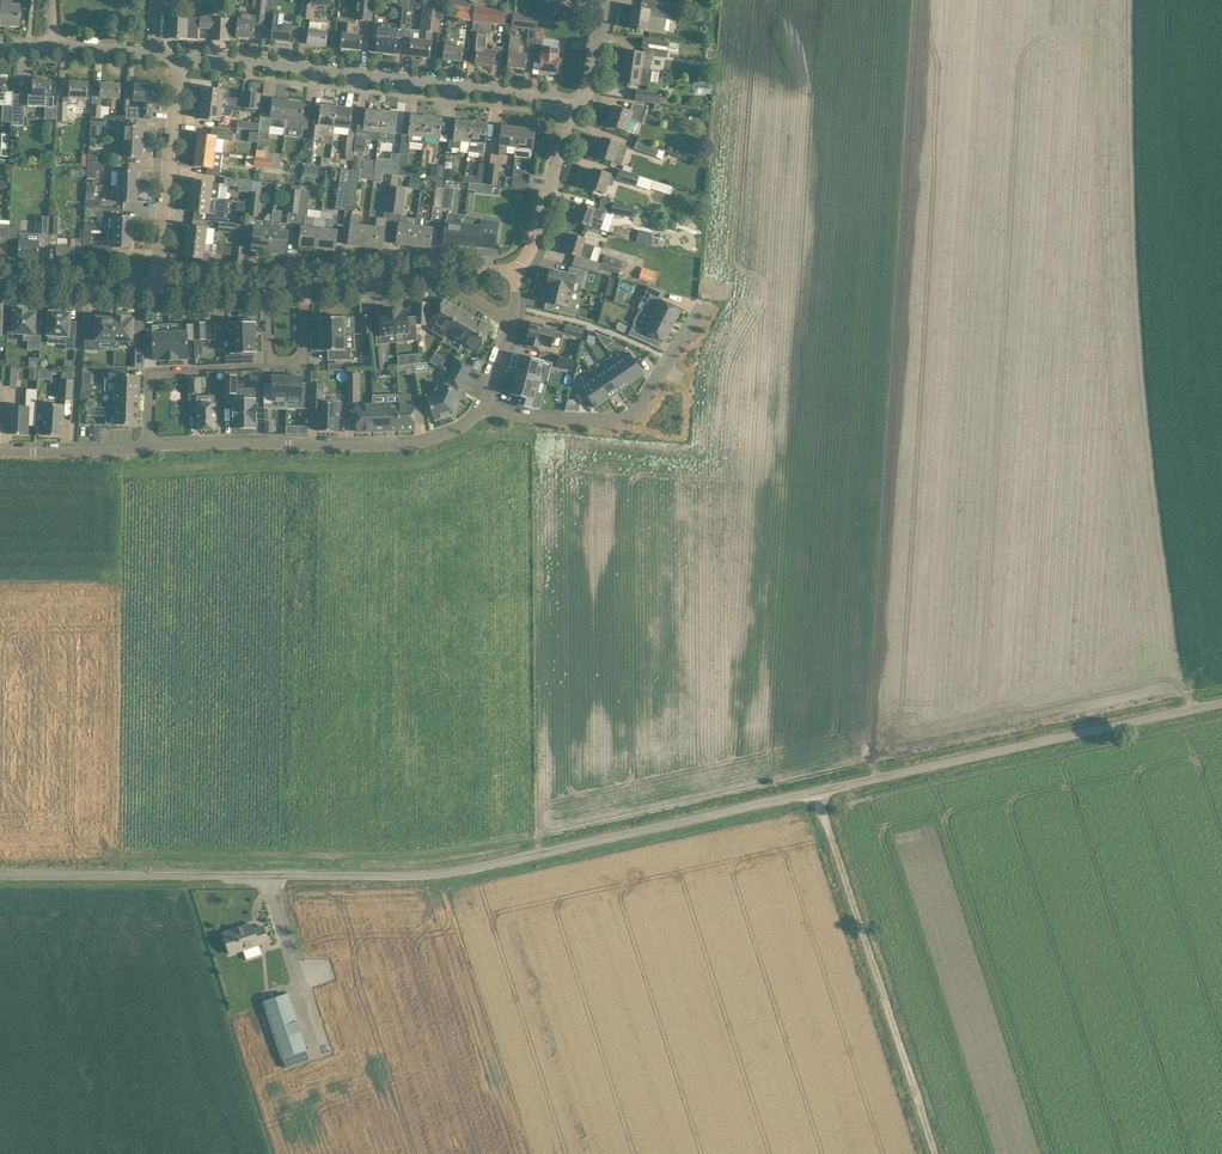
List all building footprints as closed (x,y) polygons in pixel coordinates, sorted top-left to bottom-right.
[(1,25),(9,25),(9,27),(10,27),(11,27),(11,28),(12,28),(13,28),(14,28),(15,28),(16,28),(17,27),(18,25),(19,25),(20,11),(20,8),(11,7),(12,0),(2,0),(1,10),(1,13),(1,25)] [(265,15),(266,0),(253,0),(253,6),(256,7),(255,14),(265,15)] [(265,15),(264,23),(274,24),(273,24),(271,40),(290,42),(292,26),(284,25),(285,15),(273,14),(274,0),(266,0),(265,15)] [(302,18),(310,19),(311,5),(320,6),(321,0),(304,0),(302,18)] [(355,19),(371,21),(371,16),(373,0),(357,0),(355,19)] [(400,0),(399,0),(399,7),(398,7),(396,25),(375,23),(373,37),(378,38),(376,52),(396,54),(397,39),(398,29),(405,30),(408,10),(411,10),(411,8),(413,8),(413,9),(419,10),(419,8),(424,9),(422,23),(420,40),(412,39),(410,56),(429,58),(431,41),(432,32),(439,33),(443,4),(415,1),(400,0)] [(538,12),(546,13),(558,14),(560,0),(570,1),(570,0),(539,0),(538,12)] [(632,8),(629,27),(641,29),(646,30),(646,28),(664,31),(666,19),(668,9),(685,11),(685,6),(668,3),(649,0),(648,10),(645,10),(644,9),(632,8)] [(448,18),(472,21),(474,8),(467,7),(457,6),(449,5),(448,18)] [(505,25),(506,18),(506,11),(474,8),(472,21),(505,25)] [(527,43),(535,44),(536,38),(537,31),(539,15),(514,12),(507,11),(506,11),(506,18),(512,19),(511,28),(528,30),(527,43)] [(238,22),(238,24),(237,36),(253,38),(255,26),(255,23),(256,16),(253,15),(249,14),(249,13),(239,12),(238,22)] [(229,19),(220,19),(181,17),(169,16),(169,19),(167,22),(166,25),(166,29),(166,33),(168,36),(168,38),(197,39),(198,28),(211,29),(211,40),(229,41),(229,19)] [(328,24),(310,23),(309,30),(309,33),(307,44),(325,46),(328,24)] [(343,33),(342,36),(341,48),(361,50),(363,35),(351,33),(352,24),(345,23),(343,33)] [(444,46),(445,46),(444,60),(461,62),(463,48),(464,48),(465,39),(466,39),(467,29),(460,29),(460,30),(442,28),(441,34),(446,35),(444,46)] [(477,50),(477,52),(476,63),(494,65),(495,54),(495,51),(487,50),(489,33),(476,31),(474,49),(477,50)] [(537,31),(536,38),(543,39),(544,32),(537,31)] [(509,53),(509,55),(508,67),(525,69),(527,55),(518,54),(520,37),(511,35),(508,53),(509,53)] [(536,38),(535,44),(534,56),(541,57),(540,71),(541,71),(540,73),(548,74),(548,72),(557,73),(558,66),(560,66),(561,60),(559,60),(559,59),(557,58),(558,49),(543,48),(544,39),(543,39),(536,38)] [(626,51),(623,67),(641,69),(650,71),(653,56),(653,54),(667,57),(668,51),(676,53),(677,44),(654,40),(652,50),(644,49),(643,53),(637,52),(626,51)] [(641,69),(623,67),(621,83),(632,85),(638,86),(638,85),(647,86),(648,82),(657,84),(660,72),(650,71),(641,69)] [(13,106),(13,95),(14,91),(13,91),(13,92),(6,91),(7,79),(0,78),(0,105),(13,106)] [(28,107),(54,108),(54,97),(51,97),(52,81),(42,81),(42,79),(35,78),(35,80),(33,80),(33,96),(29,96),(29,95),(28,95),(28,107)] [(58,115),(57,121),(67,122),(68,108),(78,108),(87,108),(87,99),(88,95),(88,83),(80,82),(80,81),(79,80),(73,80),(72,81),(72,82),(70,82),(70,88),(69,103),(58,103),(58,115)] [(692,86),(692,87),(692,88),(692,89),(693,90),(693,91),(694,92),(695,93),(696,93),(697,94),(698,94),(699,94),(700,94),(701,94),(702,93),(703,93),(712,94),(713,83),(697,80),(697,81),(696,81),(695,81),(695,82),(694,82),(694,83),(693,83),(693,84),(692,85),(692,86)] [(135,84),(134,101),(144,101),(143,111),(127,110),(127,119),(132,120),(152,120),(154,85),(144,85),(144,83),(143,82),(141,82),(139,82),(137,82),(136,83),(136,84),(135,84)] [(92,113),(92,118),(100,118),(100,113),(101,106),(100,106),(101,98),(108,98),(107,107),(116,107),(116,99),(120,99),(120,96),(120,84),(101,83),(101,93),(93,92),(93,104),(92,113)] [(204,88),(202,103),(229,106),(230,98),(222,97),(223,90),(204,88)] [(635,100),(654,103),(660,104),(668,105),(669,96),(636,90),(635,100)] [(243,92),(241,108),(258,110),(260,94),(243,92)] [(13,106),(12,126),(24,126),(25,95),(13,95),(13,106)] [(259,123),(258,130),(257,139),(268,140),(270,126),(285,128),(288,102),(273,100),(271,114),(260,113),(259,123)] [(304,103),(288,102),(285,128),(301,130),(301,127),(308,128),(310,119),(302,118),(304,103)] [(233,112),(233,107),(229,106),(202,103),(202,105),(201,106),(200,110),(201,111),(200,119),(219,121),(220,115),(227,116),(230,116),(232,114),(233,112)] [(648,107),(645,106),(633,104),(630,112),(613,106),(607,125),(619,129),(625,131),(629,120),(642,124),(648,107)] [(311,133),(310,140),(318,141),(319,133),(324,134),(322,143),(332,144),(333,135),(333,134),(334,126),(337,107),(321,106),(320,118),(320,121),(312,120),(311,133)] [(334,126),(333,134),(348,135),(348,136),(356,137),(358,117),(351,116),(352,109),(337,107),(334,126)] [(366,111),(365,118),(358,117),(356,137),(354,155),(355,152),(363,153),(365,138),(378,140),(379,131),(382,112),(366,111)] [(382,112),(379,131),(395,133),(397,114),(382,112)] [(399,154),(397,175),(399,175),(405,175),(406,162),(407,162),(408,155),(407,155),(409,143),(423,144),(424,136),(426,118),(411,116),(409,134),(402,134),(399,154)] [(91,134),(90,140),(101,140),(102,126),(107,126),(108,119),(100,118),(92,118),(91,118),(91,134)] [(426,118),(424,136),(440,138),(442,119),(426,118)] [(237,128),(258,130),(259,123),(238,121),(237,128)] [(460,149),(468,150),(469,141),(470,141),(472,123),(456,121),(455,136),(450,135),(448,148),(460,149)] [(469,141),(468,150),(468,152),(483,154),(484,143),(485,143),(486,137),(487,125),(472,123),(470,141),(469,141)] [(119,126),(119,132),(124,132),(124,141),(142,142),(143,127),(131,126),(124,126),(119,126)] [(507,146),(516,147),(518,128),(502,127),(501,138),(499,155),(506,156),(507,146)] [(199,135),(197,150),(214,152),(216,139),(232,141),(233,131),(224,130),(212,128),(211,136),(199,135)] [(516,147),(515,157),(531,159),(532,149),(535,130),(518,128),(516,147)] [(249,142),(256,143),(257,132),(250,131),(249,142)] [(2,135),(1,156),(9,157),(11,136),(2,135)] [(346,155),(354,155),(356,137),(348,136),(346,155)] [(612,161),(621,165),(628,147),(603,138),(597,157),(612,162),(612,161)] [(142,142),(124,141),(123,157),(141,158),(142,142)] [(634,149),(656,157),(656,159),(661,161),(661,159),(662,159),(665,151),(637,141),(634,149)] [(214,152),(197,150),(197,151),(195,151),(193,152),(193,157),(194,159),(196,159),(195,166),(207,167),(206,175),(218,176),(219,176),(222,153),(214,152)] [(257,150),(256,157),(266,158),(266,152),(266,151),(257,150)] [(306,158),(303,152),(296,155),(300,162),(306,158)] [(375,170),(375,172),(383,174),(390,174),(397,175),(399,154),(391,153),(391,159),(382,158),(377,157),(376,159),(375,170)] [(255,157),(254,167),(270,169),(270,168),(279,169),(281,160),(266,158),(256,157),(255,157)] [(355,157),(354,168),(362,169),(363,158),(355,157)] [(88,162),(88,167),(87,177),(96,178),(96,171),(104,171),(105,163),(96,162),(88,162)] [(479,163),(477,184),(487,185),(490,164),(479,163)] [(434,164),(432,177),(443,178),(444,165),(434,164)] [(499,165),(490,164),(487,185),(493,185),(496,186),(499,165)] [(306,165),(306,175),(322,175),(322,166),(306,165)] [(335,209),(345,210),(351,169),(340,168),(335,209)] [(351,169),(345,210),(354,211),(358,178),(366,179),(367,171),(351,169)] [(456,171),(444,169),(443,179),(455,181),(456,171)] [(610,175),(604,173),(593,169),(587,187),(604,193),(607,184),(612,186),(615,177),(610,175)] [(650,189),(670,195),(672,185),(653,180),(653,181),(638,177),(620,170),(617,179),(636,185),(650,190),(650,189)] [(119,186),(119,187),(137,187),(138,172),(120,171),(120,172),(112,171),(111,186),(119,186)] [(330,179),(336,181),(339,173),(333,171),(330,179)] [(393,212),(397,188),(399,175),(397,175),(390,174),(388,187),(385,211),(393,212)] [(512,178),(511,188),(533,190),(534,176),(525,175),(524,180),(512,178)] [(238,191),(251,193),(253,181),(224,177),(223,185),(239,187),(238,191)] [(410,177),(409,187),(420,189),(422,179),(410,177)] [(504,187),(511,188),(512,178),(505,177),(504,187)] [(416,226),(413,246),(414,246),(414,247),(419,248),(422,249),(422,247),(430,248),(431,236),(433,222),(440,223),(442,209),(444,188),(445,180),(442,180),(436,179),(435,187),(436,187),(433,208),(431,221),(426,221),(426,217),(417,216),(416,219),(416,226)] [(193,181),(191,196),(218,199),(220,184),(212,183),(193,181)] [(469,183),(468,190),(475,191),(476,183),(469,183)] [(86,192),(85,208),(102,208),(102,200),(95,199),(95,192),(95,185),(87,185),(86,192)] [(269,249),(269,252),(278,253),(278,251),(285,251),(287,239),(288,232),(295,233),(296,223),(300,186),(292,185),(291,190),(288,212),(289,212),(286,231),(280,230),(282,211),(273,210),(272,222),(269,249)] [(300,186),(296,223),(302,224),(301,227),(300,236),(299,246),(317,248),(320,219),(313,218),(307,217),(307,215),(310,192),(310,187),(300,186)] [(137,187),(119,187),(119,202),(136,203),(137,187)] [(397,188),(393,212),(402,213),(405,195),(405,190),(397,188)] [(454,189),(444,188),(442,209),(451,210),(454,189)] [(251,193),(249,215),(258,217),(260,194),(251,193)] [(214,221),(219,222),(223,223),(226,200),(218,199),(191,196),(190,211),(215,214),(214,221)] [(581,205),(576,221),(587,225),(588,225),(589,226),(593,227),(595,228),(600,230),(608,232),(614,214),(632,218),(634,207),(601,201),(598,211),(594,210),(594,209),(592,209),(581,205)] [(237,202),(236,212),(248,214),(249,204),(237,202)] [(102,208),(85,208),(85,217),(106,218),(107,209),(102,208)] [(49,234),(48,248),(57,248),(57,247),(58,247),(58,239),(58,235),(59,235),(59,230),(61,230),(61,219),(60,219),(60,217),(59,217),(59,212),(49,211),(49,217),(49,232),(49,234)] [(465,216),(455,214),(448,213),(446,223),(444,242),(445,242),(445,244),(455,245),(455,243),(461,244),(464,225),(465,216)] [(106,218),(106,231),(108,231),(113,232),(132,232),(132,217),(123,217),(121,216),(114,216),(106,216),(106,218)] [(348,244),(365,247),(368,226),(359,225),(360,217),(352,216),(348,244)] [(461,244),(461,246),(472,248),(472,245),(479,246),(480,244),(495,246),(498,223),(482,221),(482,218),(475,217),(465,216),(464,225),(461,244)] [(36,217),(36,231),(49,232),(49,217),(38,217),(36,217)] [(396,243),(413,246),(416,226),(416,219),(408,218),(400,217),(396,243)] [(368,226),(365,247),(381,249),(385,220),(378,218),(377,227),(368,226)] [(337,221),(320,219),(317,248),(335,250),(336,238),(337,231),(336,231),(337,221)] [(267,249),(269,249),(272,222),(265,221),(264,228),(255,227),(252,248),(259,248),(259,251),(260,251),(263,251),(265,251),(266,251),(267,250),(267,249)] [(84,222),(84,230),(100,230),(100,225),(95,225),(95,222),(84,222)] [(230,223),(228,233),(246,235),(248,225),(230,223)] [(9,241),(9,240),(9,227),(9,225),(0,224),(0,241),(9,241)] [(188,226),(186,241),(213,244),(215,229),(207,228),(188,226)] [(9,227),(9,240),(20,241),(20,242),(19,246),(19,259),(38,260),(39,248),(39,243),(38,243),(39,233),(21,232),(21,227),(9,227)] [(84,230),(83,243),(82,255),(98,256),(99,246),(91,246),(92,231),(84,230)] [(639,230),(636,242),(654,247),(656,239),(651,238),(652,234),(639,230)] [(108,240),(107,245),(112,246),(112,247),(131,248),(132,232),(113,232),(113,240),(108,240)] [(599,273),(600,268),(619,274),(618,276),(624,278),(628,265),(622,263),(623,261),(605,255),(602,263),(590,260),(595,247),(592,246),(584,243),(585,239),(572,235),(566,253),(575,256),(572,266),(599,273)] [(57,249),(57,261),(74,262),(74,247),(74,240),(58,239),(58,247),(57,247),(57,248),(57,249)] [(186,241),(184,256),(196,258),(195,266),(210,268),(211,253),(222,254),(233,255),(232,265),(243,266),(244,255),(245,248),(234,247),(224,245),(213,244),(186,241)] [(551,269),(547,285),(571,291),(574,282),(582,284),(586,271),(570,267),(568,274),(551,269)] [(642,267),(639,280),(653,284),(656,271),(642,267)] [(611,277),(610,281),(614,284),(618,285),(619,279),(611,277)] [(571,291),(547,285),(546,288),(543,288),(541,296),(544,297),(543,301),(560,305),(558,312),(574,316),(578,303),(569,301),(571,291)] [(648,288),(638,308),(641,310),(641,311),(649,315),(649,314),(672,326),(680,310),(676,308),(677,306),(670,302),(669,304),(661,300),(665,293),(648,288)] [(618,291),(614,302),(622,304),(625,293),(618,291)] [(430,322),(447,332),(461,309),(444,299),(430,322)] [(418,340),(415,317),(407,318),(407,311),(399,312),(399,309),(392,310),(395,334),(403,333),(407,341),(418,340)] [(463,342),(463,343),(478,318),(477,318),(477,319),(461,309),(447,332),(463,341),(463,342)] [(27,311),(19,310),(18,312),(16,312),(16,314),(13,314),(13,322),(15,322),(14,332),(25,333),(24,340),(29,341),(28,349),(40,350),(42,321),(34,321),(35,314),(27,313),(27,311)] [(47,322),(50,323),(49,334),(62,335),(62,341),(66,341),(66,349),(75,350),(77,321),(69,321),(70,314),(61,313),(61,311),(53,310),(53,312),(50,312),(50,315),(48,315),(47,322)] [(392,310),(386,311),(386,313),(378,314),(379,321),(375,322),(377,344),(386,343),(388,335),(395,334),(392,310)] [(426,314),(417,314),(417,324),(426,325),(426,314)] [(649,314),(649,315),(642,327),(635,323),(628,335),(648,344),(652,336),(664,342),(672,326),(649,314)] [(360,316),(363,334),(372,333),(370,315),(360,316)] [(115,341),(133,342),(134,318),(127,318),(127,317),(116,316),(116,317),(115,341)] [(115,341),(116,317),(96,317),(95,328),(86,328),(84,350),(95,350),(96,341),(115,341)] [(320,330),(320,335),(344,334),(354,334),(354,327),(344,327),(344,317),(320,318),(320,322),(318,322),(318,330),(320,330)] [(215,339),(231,339),(255,338),(255,322),(253,322),(253,319),(254,319),(254,318),(242,319),(242,320),(243,320),(243,322),(230,323),(231,331),(215,332),(215,339)] [(478,318),(463,343),(478,351),(493,327),(478,318)] [(194,322),(194,324),(195,340),(206,340),(206,322),(194,322)] [(531,323),(526,340),(529,341),(528,346),(539,348),(540,344),(552,347),(556,330),(531,323)] [(619,323),(616,329),(623,332),(626,327),(619,323)] [(180,332),(170,333),(171,360),(177,360),(177,359),(188,359),(187,340),(195,340),(194,324),(179,324),(180,332)] [(145,335),(145,339),(153,339),(154,360),(164,360),(171,360),(170,333),(159,333),(159,325),(146,326),(145,335)] [(566,325),(563,334),(581,338),(583,329),(566,325)] [(601,334),(596,332),(606,347),(615,341),(615,340),(601,334)] [(344,334),(320,335),(321,351),(328,351),(328,360),(351,360),(350,349),(344,350),(344,334)] [(136,335),(136,353),(145,353),(145,339),(145,335),(136,335)] [(589,336),(587,343),(593,345),(595,337),(589,336)] [(255,338),(231,339),(232,349),(225,350),(226,364),(243,363),(242,353),(256,352),(255,338)] [(382,347),(373,348),(376,369),(385,368),(382,347)] [(442,368),(447,358),(436,353),(431,363),(442,368)] [(615,362),(630,384),(644,374),(629,353),(615,362)] [(406,365),(412,364),(413,364),(421,363),(420,354),(411,355),(398,356),(399,366),(406,365)] [(520,354),(515,374),(538,380),(546,382),(547,382),(549,374),(540,372),(543,360),(520,354)] [(559,356),(556,366),(572,370),(575,360),(563,357),(559,356)] [(38,360),(31,359),(30,367),(38,368),(38,360)] [(453,367),(467,375),(472,367),(457,359),(453,367)] [(605,370),(620,391),(630,384),(615,362),(605,370)] [(421,363),(413,364),(415,373),(427,371),(426,363),(421,363)] [(105,379),(105,390),(116,390),(116,391),(139,392),(139,375),(128,375),(128,367),(109,366),(109,379),(105,379)] [(5,386),(17,387),(18,368),(6,367),(5,386)] [(467,375),(453,367),(449,373),(464,382),(467,375)] [(38,378),(38,369),(30,368),(29,378),(38,378)] [(594,377),(609,398),(620,391),(605,370),(594,377)] [(464,382),(449,373),(445,380),(459,389),(464,382)] [(348,374),(348,389),(358,389),(358,374),(348,374)] [(515,374),(510,394),(519,397),(517,405),(531,408),(534,397),(542,399),(546,382),(538,380),(515,374)] [(224,394),(224,405),(232,405),(232,423),(234,423),(234,429),(255,429),(255,423),(257,423),(257,404),(255,404),(255,398),(236,398),(236,375),(224,375),(224,394)] [(272,401),(287,401),(287,376),(272,376),(271,395),(264,395),(264,404),(272,404),(272,401)] [(296,409),(309,409),(310,397),(303,397),(303,377),(287,376),(287,401),(296,401),(296,409)] [(188,378),(189,394),(201,393),(200,377),(188,378)] [(595,408),(609,398),(594,377),(581,386),(580,384),(573,389),(573,390),(581,402),(588,397),(595,408)] [(72,399),(73,380),(62,379),(60,398),(72,399)] [(91,379),(83,379),(82,389),(91,389),(91,379)] [(310,383),(310,409),(318,409),(317,431),(338,431),(339,418),(340,418),(341,403),(324,402),(324,384),(310,383)] [(426,396),(435,421),(453,414),(462,394),(438,383),(434,393),(426,396)] [(559,386),(557,393),(566,396),(568,388),(559,386)] [(10,405),(9,434),(28,435),(28,426),(36,426),(38,390),(27,389),(26,406),(10,405)] [(138,409),(139,392),(116,391),(116,408),(138,409)] [(568,399),(565,411),(579,412),(580,407),(568,399)] [(217,403),(196,404),(197,430),(216,429),(216,419),(218,419),(217,403)] [(64,405),(45,404),(43,435),(62,436),(64,405)] [(398,430),(398,404),(373,405),(374,431),(398,430)] [(398,430),(415,430),(415,423),(424,423),(423,406),(414,407),(414,404),(398,404),(398,430)] [(374,431),(373,405),(356,405),(356,431),(374,431)] [(116,408),(115,408),(88,407),(88,416),(94,416),(110,416),(111,414),(115,414),(115,424),(138,425),(138,409),(116,408)] [(290,425),(289,434),(311,434),(311,426),(290,425)] [(223,934),(230,955),(259,945),(259,944),(269,941),(264,927),(254,930),(252,925),(223,934)] [(264,1002),(282,1057),(306,1050),(288,994),(264,1002)]
